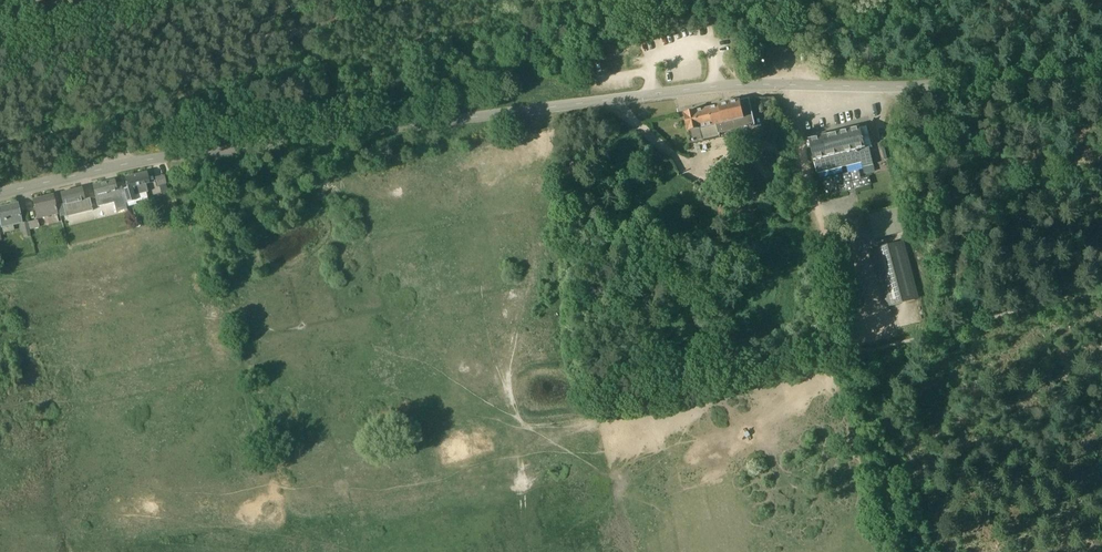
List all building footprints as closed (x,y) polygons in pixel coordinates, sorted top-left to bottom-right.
[(750,98),(685,114),(689,131),(691,130),(693,141),(703,139),(720,135),(720,134),(756,125),(750,98)] [(869,146),(866,147),(861,127),(809,140),(818,173),(862,162),(865,174),(875,171),(869,146)] [(138,174),(125,177),(128,188),(122,189),(125,203),(135,200),(133,192),(144,189),(143,184),(149,183),(147,174),(139,176),(138,174)] [(164,177),(156,179),(158,185),(165,183),(164,177)] [(127,210),(125,203),(124,203),(121,190),(122,189),(121,183),(115,184),(114,181),(106,183),(106,182),(93,185),(97,204),(116,199),(118,207),(123,206),(124,210),(127,210)] [(60,193),(63,204),(58,205),(61,217),(66,215),(66,217),(93,210),(90,198),(84,200),(84,199),(82,189),(74,191),(74,190),(60,193)] [(749,204),(746,189),(740,190),(743,205),(749,204)] [(57,214),(52,195),(33,200),(38,218),(57,214)] [(155,223),(166,220),(165,219),(159,197),(149,200),(155,222),(155,223)] [(0,208),(0,218),(2,227),(21,222),(17,204),(0,208)] [(892,210),(869,216),(875,240),(898,234),(892,210)] [(37,220),(28,222),(30,230),(39,228),(37,220)] [(27,222),(21,224),(24,238),(30,236),(27,222)] [(904,241),(872,250),(887,308),(919,299),(904,241)]
